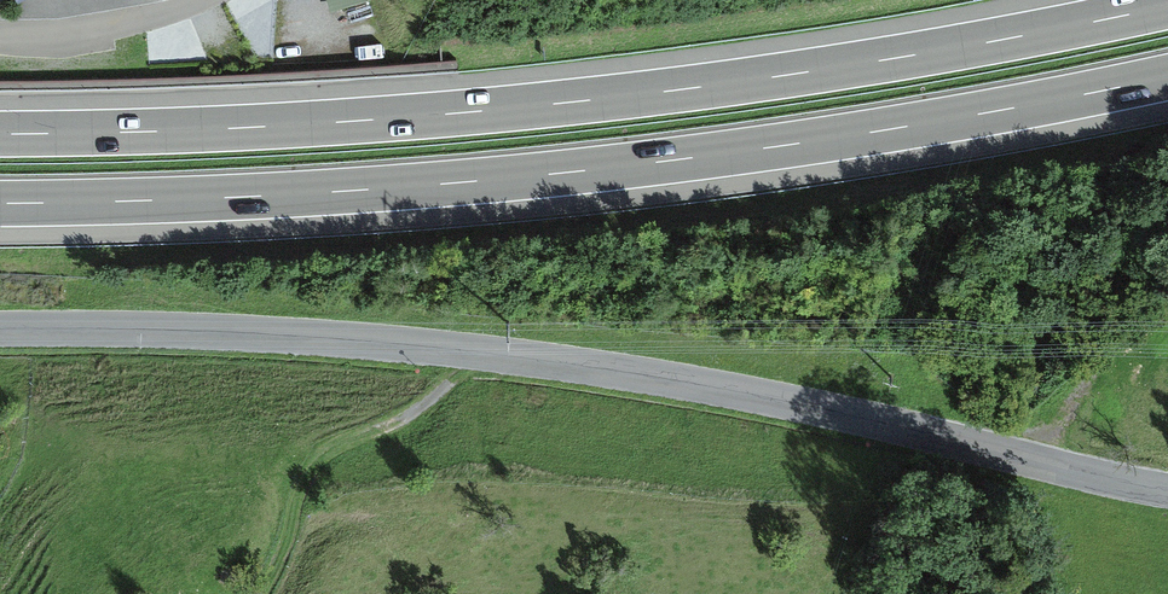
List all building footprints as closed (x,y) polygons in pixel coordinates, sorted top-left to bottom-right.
[(330,10),(371,7),(370,0),(329,0),(330,10)]
